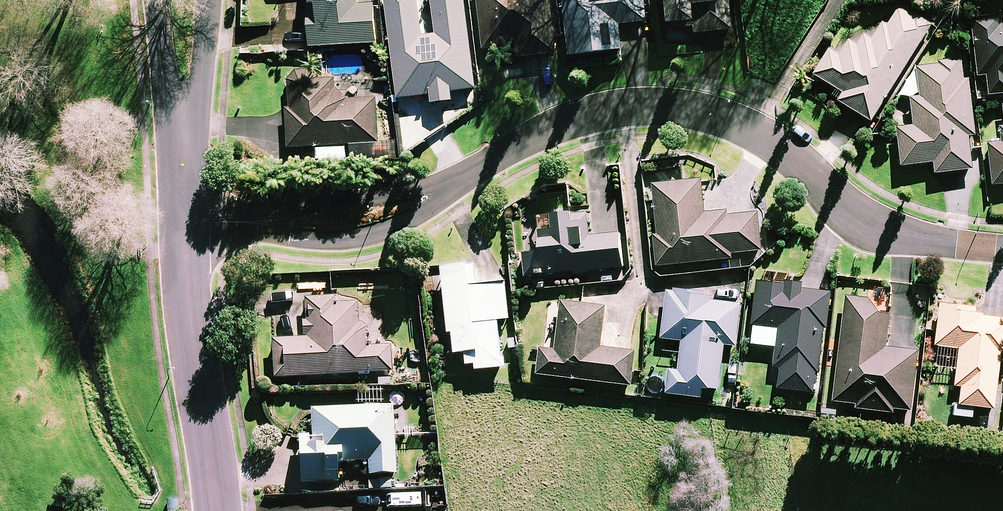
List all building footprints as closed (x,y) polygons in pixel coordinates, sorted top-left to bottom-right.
[(312,47),(378,45),(376,5),(359,6),(359,0),(309,0),(312,47)] [(465,0),(433,0),(437,37),(423,39),(419,0),(387,0),(399,99),(432,96),(433,104),(454,102),(453,93),(476,90),(465,0)] [(552,0),(480,0),(485,50),(518,47),(519,58),(556,55),(552,0)] [(644,0),(567,0),(570,56),(623,53),(621,26),(645,25),(644,0)] [(722,0),(667,0),(668,25),(698,24),(698,34),(732,33),(731,21),(723,21),(722,0)] [(871,38),(856,29),(840,55),(832,50),(816,77),(845,94),(840,102),(873,123),(932,27),(899,7),(887,26),(880,22),(871,38)] [(1002,95),(1002,17),(1002,15),(973,18),(980,77),(989,76),(991,97),(1002,95)] [(976,135),(969,63),(918,67),(921,97),(913,98),(916,128),(899,129),(902,167),(935,164),(936,174),(973,171),(970,136),(976,135)] [(318,76),(311,72),(294,72),(290,77),(290,148),(318,148),(318,159),(346,160),(346,145),(379,145),(379,100),(347,100),(337,93),(337,81),(318,81),(318,76)] [(991,144),(994,185),(1002,185),(1002,143),(991,144)] [(705,214),(703,182),(654,185),(659,265),(732,261),(732,254),(762,252),(759,214),(728,216),(728,212),(705,214)] [(543,252),(525,253),(526,277),(624,271),(621,235),(590,237),(589,215),(555,217),(555,230),(541,231),(543,252)] [(464,356),(465,371),(473,370),(473,374),(503,371),(499,321),(509,320),(506,285),(472,288),(470,270),(440,272),(442,301),(445,336),(451,335),(453,357),(464,356)] [(786,282),(786,286),(760,283),(753,345),(778,348),(775,367),(781,367),(779,389),(816,393),(824,327),(828,328),(832,292),(805,289),(805,284),(786,282)] [(711,294),(667,291),(663,340),(683,342),(681,371),(671,371),(669,395),(702,398),(703,389),(721,390),(724,346),(738,347),(741,304),(711,302),(711,294)] [(336,297),(304,299),(306,340),(273,342),(275,381),(392,374),(391,349),(369,350),(368,330),(361,330),(360,303),(336,305),(336,297)] [(888,349),(891,315),(877,313),(878,301),(844,298),(834,402),(857,405),(856,410),(912,415),(919,352),(888,349)] [(606,308),(562,303),(562,307),(557,351),(542,349),(539,376),(631,386),(635,353),(601,349),(606,308)] [(943,304),(942,311),(932,310),(929,330),(939,331),(935,367),(958,370),(956,386),(961,387),(958,416),(974,418),(975,407),(996,410),(1002,356),(1002,320),(984,318),(985,309),(943,304)] [(394,408),(385,409),(384,389),(358,390),(358,409),(312,411),(313,434),(300,434),(302,485),(338,484),(338,464),(369,463),(370,477),(396,477),(395,437),(394,408)]
